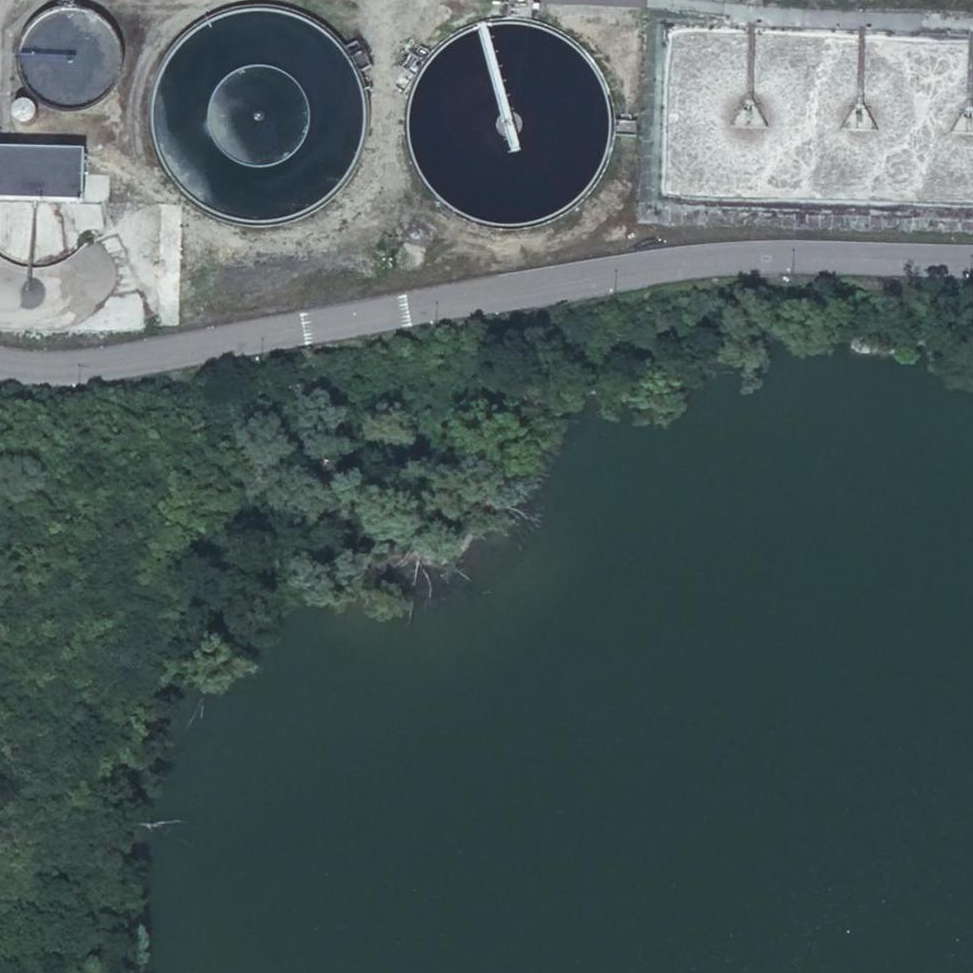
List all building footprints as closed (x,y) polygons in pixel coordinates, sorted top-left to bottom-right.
[(619,127),(619,140),(646,140),(646,127),(619,127)] [(72,232),(74,177),(0,174),(0,228),(72,232)]
